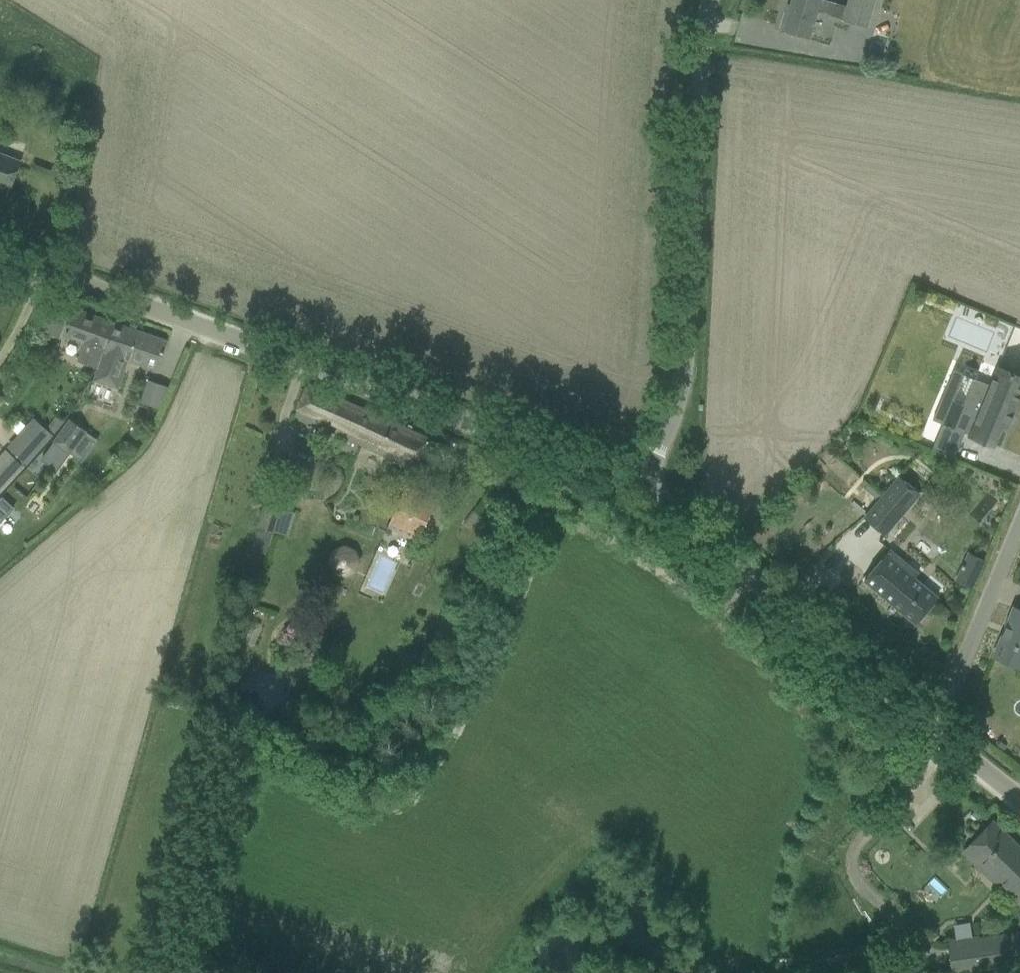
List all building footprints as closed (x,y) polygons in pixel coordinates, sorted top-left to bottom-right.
[(780,29),(799,35),(809,38),(817,12),(867,27),(875,0),(849,0),(847,6),(826,0),(792,0),(791,5),(788,13),(785,12),(780,29)] [(45,96),(57,101),(62,87),(50,83),(45,96)] [(10,189),(21,161),(0,153),(0,185),(10,189)] [(97,366),(113,322),(86,313),(85,316),(72,311),(64,335),(77,339),(76,341),(83,343),(77,359),(97,366)] [(48,312),(41,332),(59,338),(66,318),(48,312)] [(113,322),(97,366),(92,379),(118,388),(124,369),(128,359),(156,369),(166,341),(113,322)] [(932,420),(942,424),(946,426),(946,427),(949,428),(949,427),(964,433),(994,446),(1001,429),(1005,430),(1007,424),(1009,425),(1009,424),(1007,423),(1010,417),(1012,417),(1012,416),(1011,416),(1019,394),(1019,378),(1012,375),(1013,374),(1009,373),(997,369),(997,368),(996,368),(989,385),(975,379),(977,375),(972,373),(973,372),(969,370),(969,371),(964,369),(962,374),(962,375),(963,375),(973,379),(962,405),(951,401),(941,397),(932,420)] [(160,408),(167,385),(146,379),(139,401),(160,408)] [(308,384),(300,403),(294,415),(414,468),(428,437),(308,384)] [(55,416),(47,428),(54,433),(63,422),(55,416)] [(19,441),(11,450),(26,464),(35,455),(53,436),(33,418),(16,437),(19,441)] [(53,443),(40,460),(57,471),(69,454),(70,455),(71,454),(86,432),(87,431),(69,419),(52,442),(53,443)] [(811,473),(802,483),(811,490),(819,481),(811,473)] [(899,477),(864,517),(885,534),(919,494),(899,477)] [(417,542),(437,499),(406,485),(386,528),(417,542)] [(0,499),(0,523),(14,508),(2,496),(0,499)] [(264,501),(256,528),(273,534),(281,506),(264,501)] [(330,552),(339,573),(359,565),(349,544),(330,552)] [(890,550),(864,580),(915,624),(938,597),(915,578),(918,574),(890,550)] [(972,593),(987,556),(976,552),(961,588),(972,593)] [(1014,607),(1006,627),(1005,626),(1004,627),(1007,628),(1004,635),(1002,634),(1001,635),(1002,636),(993,657),(1019,668),(1019,610),(1014,607)] [(836,763),(852,780),(859,774),(843,757),(836,763)] [(978,836),(967,848),(1019,900),(1019,849),(992,822),(978,836)] [(947,943),(952,972),(967,972),(1019,965),(1019,932),(979,938),(976,938),(977,944),(949,949),(948,942),(947,943)] [(676,972),(693,972),(695,962),(680,958),(676,972)] [(788,966),(789,972),(803,972),(801,964),(788,966)]
